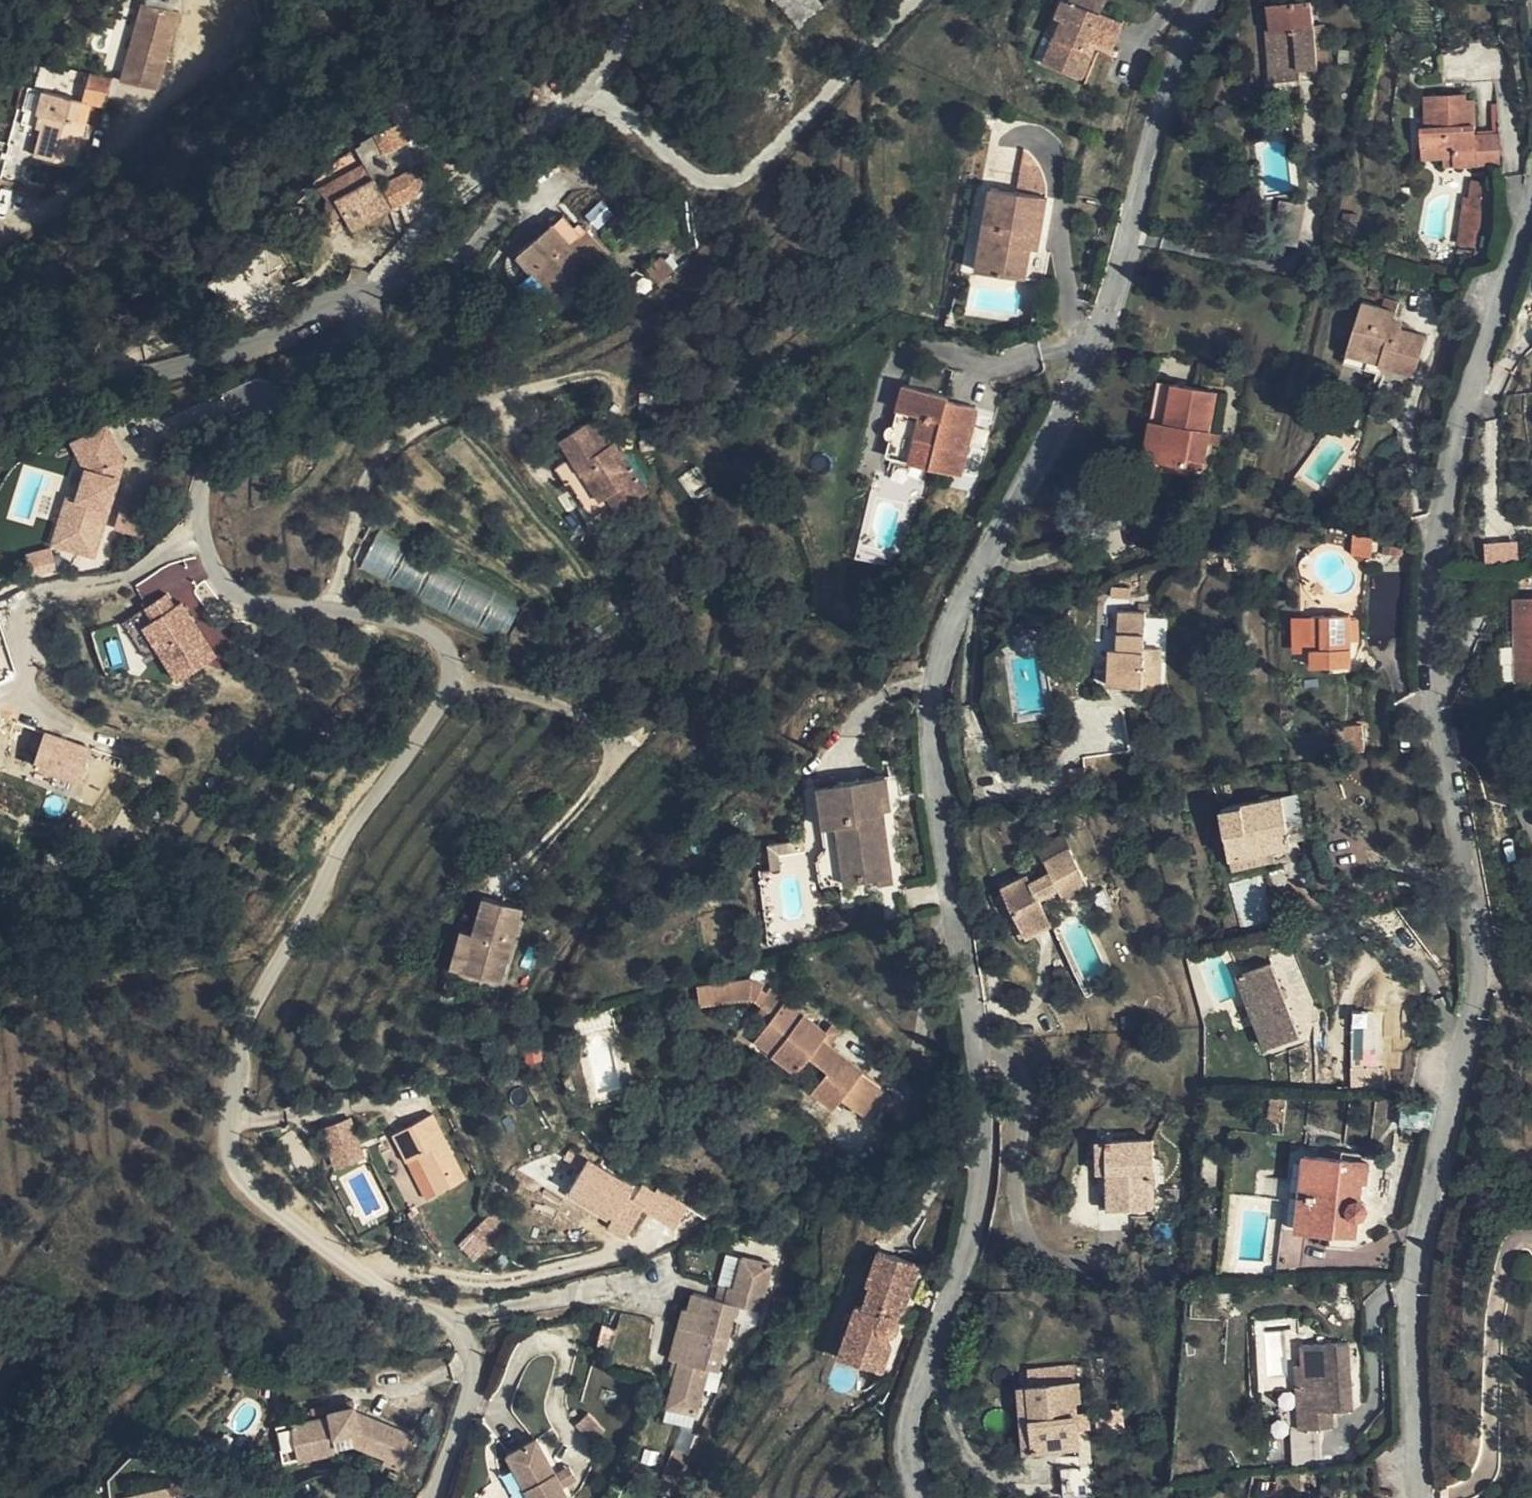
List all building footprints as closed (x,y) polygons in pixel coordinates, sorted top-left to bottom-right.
[(821,4),(817,0),(771,0),(798,27),(821,4)] [(1069,1),(1062,19),(1044,62),(1082,77),(1092,53),(1084,49),(1088,39),(1097,43),(1113,49),(1123,23),(1099,12),(1104,0),(1070,0),(1069,1)] [(1069,1),(1067,0),(1061,0),(1055,16),(1062,19),(1069,1)] [(1272,33),(1267,34),(1269,68),(1301,66),(1301,70),(1319,68),(1315,26),(1313,1),(1269,6),(1272,33)] [(159,90),(180,12),(143,2),(122,81),(159,90)] [(194,16),(203,12),(201,6),(192,10),(194,16)] [(209,25),(203,12),(194,16),(189,19),(195,31),(209,25)] [(1324,25),(1315,26),(1319,68),(1328,67),(1324,25)] [(1092,53),(1097,43),(1088,39),(1084,49),(1092,53)] [(1301,66),(1269,68),(1270,83),(1301,81),(1301,76),(1301,70),(1301,66)] [(1301,76),(1320,75),(1319,68),(1301,70),(1301,76)] [(45,116),(42,128),(34,155),(75,166),(86,126),(76,123),(82,101),(44,90),(38,113),(45,116)] [(1466,95),(1427,96),(1428,127),(1423,127),(1424,159),(1445,159),(1456,158),(1456,167),(1502,165),(1500,136),(1477,137),(1476,101),(1467,101),(1466,95)] [(35,126),(42,128),(45,116),(38,113),(35,126)] [(395,123),(370,140),(382,158),(408,141),(395,123)] [(1445,168),(1456,167),(1456,158),(1445,159),(1445,168)] [(424,193),(411,169),(382,184),(394,209),(424,193)] [(351,229),(388,208),(371,177),(334,198),(351,229)] [(1025,279),(1030,247),(1033,230),(1041,231),(1047,197),(991,187),(976,271),(1025,279)] [(1481,231),(1486,201),(1467,199),(1462,228),(1481,231)] [(1304,206),(1283,203),(1277,240),(1297,244),(1304,206)] [(557,227),(553,224),(519,254),(555,296),(605,253),(578,221),(572,225),(566,219),(557,227)] [(1478,248),(1481,231),(1462,228),(1460,245),(1478,248)] [(1033,230),(1030,247),(1038,248),(1041,231),(1033,230)] [(649,272),(660,284),(675,270),(663,258),(649,272)] [(1387,299),(1384,308),(1398,312),(1401,302),(1387,299)] [(1365,302),(1352,345),(1376,352),(1371,372),(1378,374),(1381,366),(1417,377),(1428,337),(1405,330),(1406,324),(1396,321),(1398,312),(1384,308),(1365,302)] [(1449,311),(1439,314),(1443,328),(1452,325),(1449,311)] [(1376,352),(1352,345),(1346,364),(1371,372),(1376,352)] [(1189,458),(1207,461),(1210,442),(1212,432),(1219,393),(1160,382),(1144,468),(1186,476),(1188,467),(1189,458)] [(887,456),(892,457),(910,386),(904,384),(887,456)] [(892,457),(962,475),(978,408),(949,401),(950,396),(910,386),(892,457)] [(597,452),(610,443),(592,417),(578,426),(597,452)] [(69,498),(55,542),(97,555),(127,463),(110,426),(76,442),(89,468),(78,501),(69,498)] [(570,458),(607,510),(612,517),(649,492),(619,449),(616,451),(610,443),(597,452),(578,426),(556,442),(568,459),(570,458)] [(1212,432),(1210,442),(1221,444),(1223,434),(1212,432)] [(593,521),(607,510),(570,458),(568,459),(552,470),(564,488),(567,485),(593,521)] [(1205,469),(1207,461),(1189,458),(1188,467),(1205,469)] [(715,491),(697,464),(680,477),(698,504),(715,491)] [(1370,543),(1371,539),(1342,530),(1340,538),(1355,543),(1356,540),(1370,543)] [(373,540),(360,568),(416,594),(429,566),(373,540)] [(53,547),(30,552),(35,573),(58,568),(53,547)] [(508,635),(519,601),(428,572),(417,606),(508,635)] [(1372,635),(1394,635),(1393,593),(1371,593),(1372,635)] [(146,628),(178,679),(219,653),(185,599),(178,604),(171,594),(148,608),(156,621),(146,628)] [(1516,599),(1517,680),(1531,680),(1531,599),(1516,599)] [(1148,612),(1122,611),(1122,638),(1121,651),(1113,650),(1110,686),(1163,688),(1164,649),(1146,647),(1148,612)] [(1354,615),(1314,616),(1314,649),(1314,666),(1353,666),(1352,642),(1360,642),(1359,620),(1354,620),(1354,615)] [(1314,649),(1314,616),(1303,617),(1303,649),(1314,649)] [(1121,651),(1122,638),(1113,638),(1113,650),(1121,651)] [(9,672),(0,649),(0,675),(9,672)] [(1350,754),(1368,753),(1365,726),(1348,727),(1350,754)] [(95,747),(48,731),(36,765),(83,781),(95,747)] [(835,777),(817,779),(818,786),(836,784),(835,777)] [(836,784),(818,786),(824,828),(838,826),(846,883),(878,879),(892,877),(884,812),(882,796),(890,795),(887,777),(836,784)] [(882,796),(884,812),(891,811),(890,795),(882,796)] [(1291,836),(1307,832),(1299,795),(1284,798),(1291,836)] [(1284,798),(1224,809),(1234,858),(1275,851),(1293,848),(1291,836),(1284,798)] [(824,885),(846,883),(838,826),(824,828),(827,851),(820,860),(824,885)] [(780,845),(767,846),(769,869),(782,868),(780,845)] [(1016,909),(1029,937),(1055,924),(1042,899),(1061,890),(1066,898),(1090,887),(1071,849),(1047,862),(1052,872),(1033,882),(1030,875),(1005,888),(1016,909)] [(1275,851),(1234,858),(1236,868),(1277,861),(1275,851)] [(1002,882),(1005,888),(1030,875),(1028,869),(1002,882)] [(463,929),(453,968),(503,982),(523,907),(485,896),(475,932),(463,929)] [(1022,940),(1029,937),(1016,909),(1009,913),(1022,940)] [(1061,928),(1057,929),(1077,972),(1081,969),(1061,928)] [(1274,963),(1240,975),(1269,1048),(1302,1037),(1274,963)] [(700,1001),(748,1006),(750,986),(702,983),(700,1001)] [(752,1010),(770,1023),(781,1010),(750,986),(748,1006),(752,1010)] [(747,1017),(764,1030),(770,1023),(752,1010),(747,1017)] [(814,1090),(835,1106),(842,1098),(865,1116),(886,1091),(831,1046),(824,1041),(822,1043),(781,1010),(770,1023),(764,1030),(759,1036),(803,1069),(812,1058),(829,1071),(814,1090)] [(1381,1066),(1381,1013),(1351,1012),(1351,1066),(1381,1066)] [(824,1041),(831,1046),(840,1034),(834,1028),(824,1041)] [(1288,1099),(1274,1097),(1271,1122),(1286,1123),(1288,1099)] [(434,1114),(395,1133),(410,1162),(411,1161),(421,1156),(440,1193),(468,1179),(434,1114)] [(367,1158),(353,1120),(325,1131),(339,1168),(367,1158)] [(1099,1132),(1101,1209),(1111,1209),(1110,1141),(1110,1132),(1099,1132)] [(1155,1166),(1155,1159),(1154,1140),(1110,1141),(1111,1209),(1156,1207),(1155,1174),(1150,1175),(1150,1166),(1155,1166)] [(1278,1199),(1287,1200),(1302,1201),(1307,1157),(1308,1148),(1292,1146),(1289,1179),(1280,1179),(1278,1199)] [(1342,1160),(1370,1163),(1371,1154),(1343,1151),(1342,1160)] [(440,1193),(421,1156),(411,1161),(431,1198),(440,1193)] [(629,1235),(641,1212),(677,1231),(688,1210),(587,1157),(564,1201),(629,1235)] [(1299,1231),(1308,1232),(1313,1189),(1319,1189),(1322,1158),(1307,1157),(1302,1201),(1299,1231)] [(1329,1234),(1357,1237),(1360,1219),(1364,1218),(1368,1215),(1370,1212),(1370,1208),(1369,1204),(1366,1202),(1361,1200),(1363,1183),(1369,1183),(1370,1163),(1342,1160),(1322,1158),(1319,1189),(1313,1189),(1308,1232),(1329,1234)] [(492,1218),(476,1232),(490,1247),(506,1232),(492,1218)] [(1284,1229),(1280,1265),(1304,1268),(1308,1232),(1299,1231),(1284,1229)] [(1328,1247),(1356,1250),(1357,1237),(1329,1234),(1328,1247)] [(47,1250),(53,1242),(44,1235),(38,1244),(47,1250)] [(872,1347),(866,1366),(883,1371),(891,1345),(887,1344),(890,1335),(893,1333),(896,1332),(898,1329),(898,1325),(898,1323),(896,1317),(898,1309),(903,1310),(919,1265),(879,1251),(868,1283),(872,1285),(864,1308),(857,1307),(846,1337),(872,1347)] [(678,1321),(726,1336),(735,1305),(758,1311),(772,1266),(743,1257),(734,1287),(729,1285),(725,1299),(716,1296),(692,1289),(688,1308),(683,1306),(678,1321)] [(725,1299),(729,1285),(719,1282),(716,1296),(725,1299)] [(680,1359),(675,1374),(665,1403),(694,1412),(708,1367),(716,1370),(726,1336),(678,1321),(668,1355),(672,1356),(680,1359)] [(839,1357),(866,1366),(872,1347),(846,1337),(839,1357)] [(1350,1344),(1302,1347),(1304,1366),(1307,1412),(1300,1413),(1300,1430),(1335,1428),(1335,1412),(1354,1411),(1350,1344)] [(668,1371),(675,1374),(680,1359),(672,1356),(668,1371)] [(1032,1388),(1036,1450),(1081,1447),(1077,1401),(1082,1401),(1080,1366),(1030,1370),(1032,1388)] [(1307,1412),(1304,1366),(1296,1366),(1297,1390),(1280,1391),(1281,1431),(1300,1430),(1300,1413),(1307,1412)] [(1020,1389),(1026,1453),(1036,1452),(1036,1450),(1032,1388),(1020,1389)] [(604,1431),(589,1414),(576,1424),(591,1442),(604,1431)] [(560,1486),(555,1475),(536,1437),(505,1453),(511,1467),(527,1497),(566,1497),(560,1486)] [(511,1467),(497,1474),(509,1497),(527,1497),(511,1467)] [(1065,1497),(1080,1497),(1096,1497),(1093,1467),(1062,1471),(1065,1497)] [(555,1475),(560,1486),(575,1479),(570,1468),(555,1475)] [(368,1494),(347,1487),(344,1497),(367,1497),(368,1494)]
